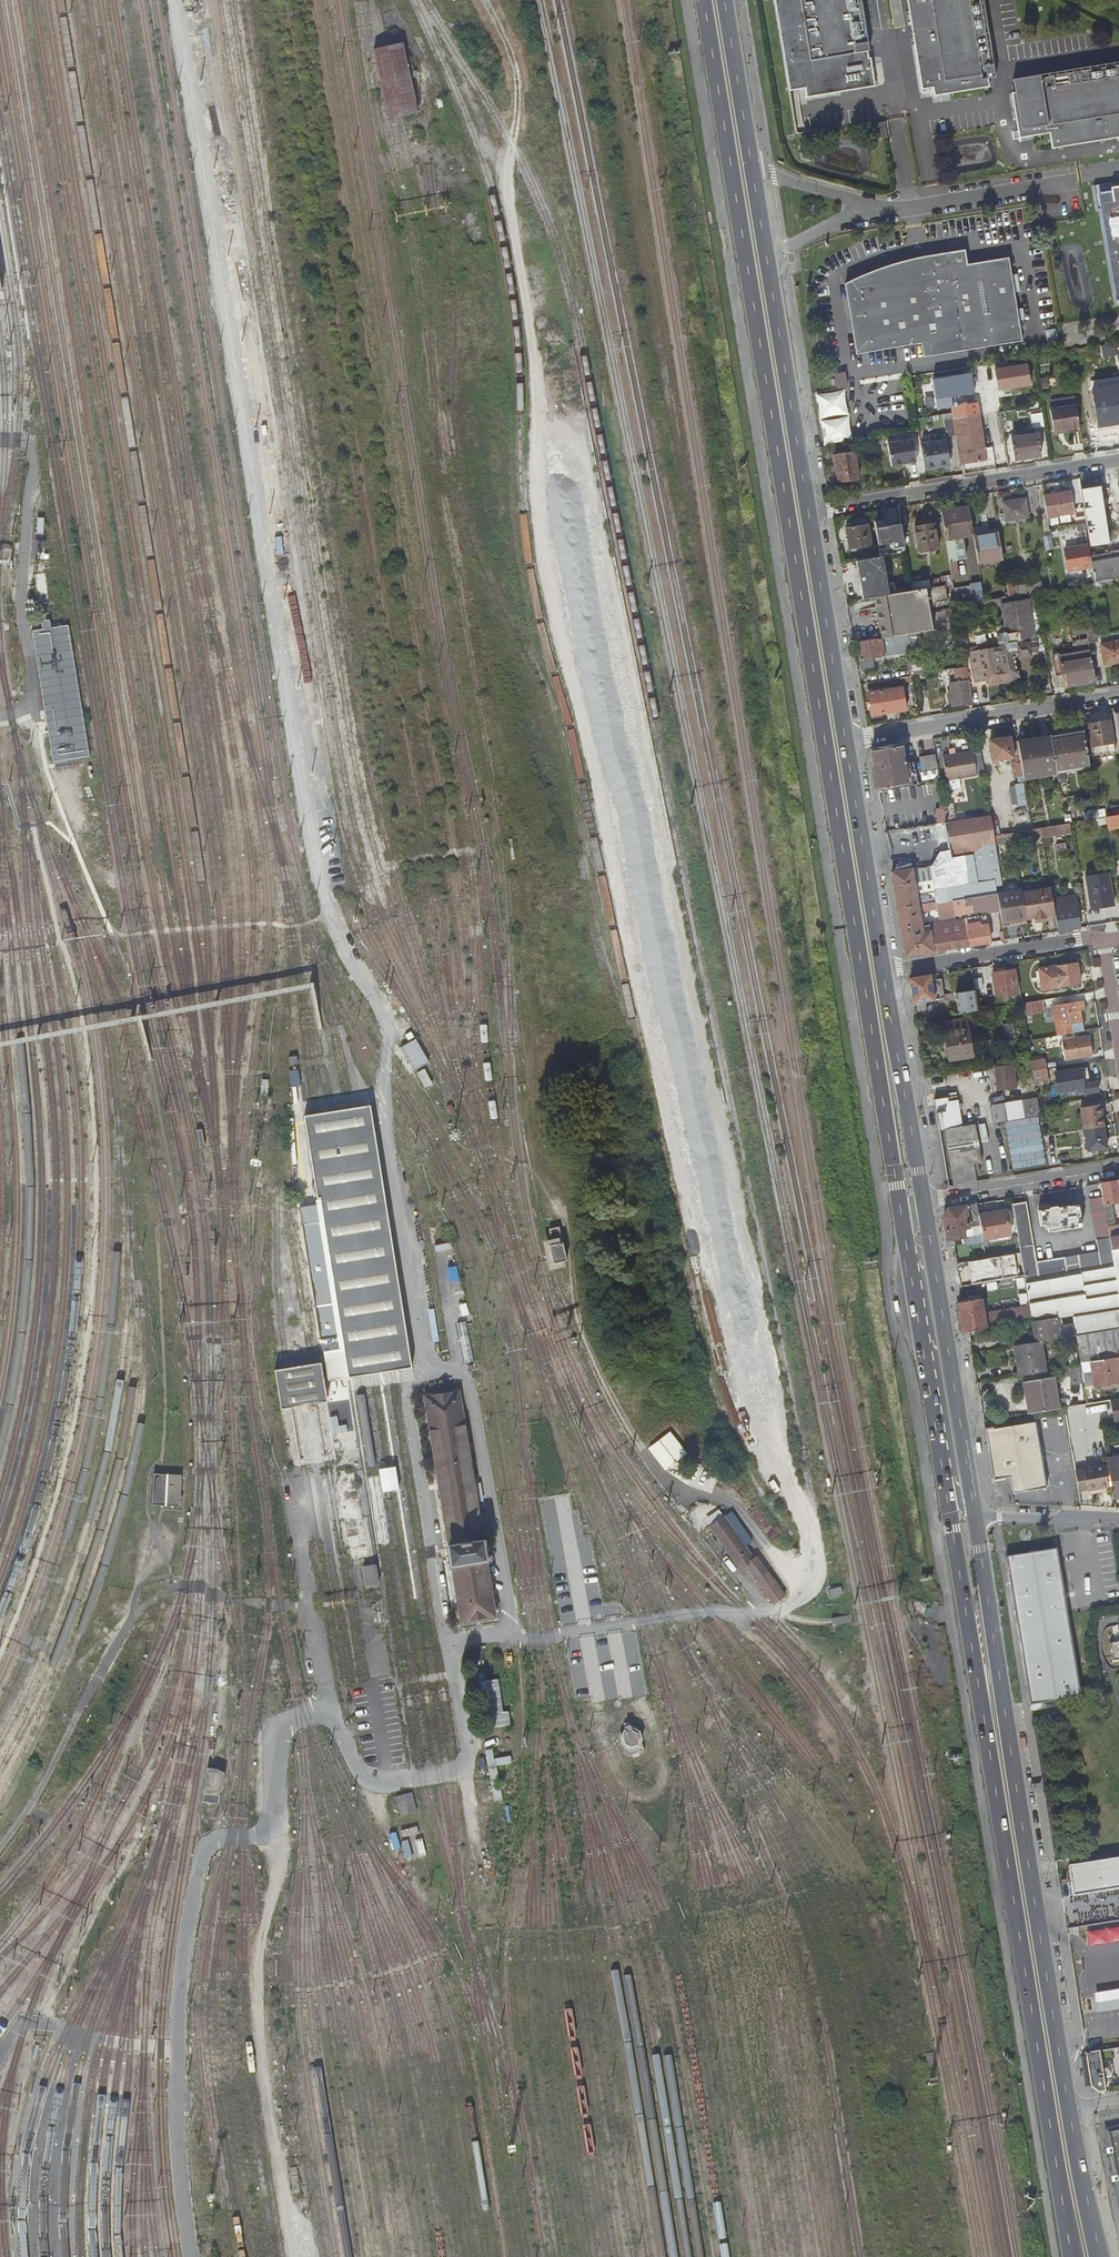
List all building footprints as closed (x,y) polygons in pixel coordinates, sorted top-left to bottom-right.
[(806,71),(807,89),(809,99),(878,87),(873,61),(871,60),(870,53),(873,52),(872,46),(867,43),(860,0),(783,0),(778,1),(789,72),(806,71)] [(958,95),(989,89),(991,80),(998,79),(996,67),(992,65),(982,0),(911,0),(914,5),(915,11),(912,11),(925,92),(935,90),(943,89),(958,95)] [(475,29),(464,36),(475,54),(486,48),(475,29)] [(382,47),(372,49),(388,118),(398,116),(417,112),(415,106),(420,105),(414,78),(409,79),(407,73),(412,72),(408,54),(403,56),(400,43),(382,47)] [(1033,121),(1035,140),(1052,138),(1055,153),(1118,143),(1118,70),(1042,83),(1041,78),(1015,82),(1022,123),(1033,121)] [(792,91),(807,89),(806,71),(789,72),(792,91)] [(958,95),(943,89),(935,90),(937,99),(958,95)] [(1025,141),(1035,140),(1033,121),(1022,123),(1025,141)] [(889,136),(886,125),(880,127),(882,138),(889,136)] [(1101,195),(1118,302),(1118,189),(1113,190),(1112,193),(1101,195)] [(965,250),(926,256),(928,271),(967,264),(965,250)] [(856,278),(845,284),(856,354),(921,344),(959,337),(961,351),(1022,341),(1019,321),(1017,309),(1014,293),(1011,275),(1008,258),(967,264),(928,271),(926,256),(914,259),(909,260),(888,266),(885,267),(882,268),(861,276),(856,278)] [(542,263),(530,265),(533,287),(545,285),(542,263)] [(551,319),(539,320),(543,349),(556,347),(551,319)] [(1058,328),(1047,329),(1049,346),(1060,344),(1058,328)] [(959,337),(921,344),(923,357),(961,351),(959,337)] [(1027,364),(994,369),(997,390),(1030,384),(1027,364)] [(845,373),(836,374),(838,388),(847,386),(845,373)] [(970,373),(932,380),(936,408),(956,405),(954,396),(974,393),(970,373)] [(1118,419),(1118,385),(1091,390),(1097,427),(1118,424),(1118,419)] [(847,390),(819,393),(824,443),(853,440),(847,390)] [(1075,406),(1074,397),(1050,400),(1052,409),(1075,406)] [(977,403),(952,407),(954,419),(979,415),(977,403)] [(1078,427),(1075,406),(1052,409),(1049,409),(1051,431),(1078,427)] [(1043,427),(1041,413),(1035,414),(1037,427),(1043,427)] [(959,452),(984,448),(979,415),(954,419),(959,452)] [(1016,458),(1041,455),(1038,432),(1013,436),(1016,458)] [(928,435),(918,437),(924,470),(935,468),(931,442),(929,443),(928,435)] [(891,466),(916,462),(912,440),(888,444),(891,466)] [(945,441),(931,442),(935,468),(948,466),(945,441)] [(961,463),(986,459),(984,448),(959,452),(961,463)] [(856,451),(835,454),(839,483),(860,480),(856,451)] [(1078,478),(1083,507),(1084,517),(1087,535),(1094,533),(1096,531),(1094,521),(1098,520),(1092,485),(1089,486),(1087,476),(1078,478)] [(1076,519),(1084,517),(1083,507),(1074,508),(1071,491),(1043,495),(1047,517),(1075,513),(1076,519)] [(1026,497),(1004,500),(1006,512),(1002,512),(1004,520),(1029,516),(1026,497)] [(968,507),(942,511),(952,575),(963,573),(960,560),(966,559),(962,536),(973,534),(968,507)] [(884,520),(874,521),(878,544),(893,541),(894,547),(904,545),(900,523),(885,525),(884,520)] [(937,522),(917,525),(921,552),(941,549),(937,522)] [(851,547),(873,544),(870,523),(848,526),(851,547)] [(1076,524),(1061,526),(1062,532),(1077,530),(1076,524)] [(1049,529),(1049,537),(1059,537),(1058,528),(1049,529)] [(978,563),(1002,559),(998,532),(973,536),(978,563)] [(1068,569),(1092,565),(1091,561),(1088,544),(1065,548),(1068,569)] [(1091,557),(1091,561),(1118,557),(1118,550),(1110,552),(1110,553),(1091,557)] [(856,560),(863,598),(875,596),(888,594),(882,556),(880,556),(856,560)] [(1095,581),(1118,577),(1118,557),(1091,561),(1092,565),(1095,581)] [(929,580),(930,587),(945,585),(953,583),(952,576),(929,580)] [(1006,580),(1008,595),(1015,594),(1013,579),(1006,580)] [(902,591),(912,590),(910,580),(901,582),(902,591)] [(912,583),(913,590),(926,588),(929,587),(930,587),(929,580),(912,583)] [(1029,592),(1036,591),(1044,589),(1042,581),(1018,585),(1019,593),(1029,592)] [(947,599),(945,585),(930,587),(929,587),(931,604),(936,603),(936,600),(947,599)] [(957,600),(973,598),(971,585),(955,587),(957,600)] [(913,590),(912,590),(902,591),(888,594),(875,596),(881,636),(885,636),(920,630),(933,628),(926,588),(913,590)] [(1036,591),(1029,592),(1038,650),(1045,649),(1036,591)] [(1038,650),(1029,592),(1019,593),(1015,594),(1008,595),(1001,596),(1002,602),(1007,634),(999,636),(1001,645),(976,650),(976,653),(970,654),(969,654),(973,677),(974,677),(975,676),(980,676),(980,678),(989,677),(990,682),(1018,677),(1014,655),(1038,651),(1038,650)] [(1001,596),(984,599),(985,605),(1002,602),(1001,596)] [(1095,622),(1086,623),(1089,642),(1098,641),(1095,622)] [(921,636),(920,630),(885,636),(887,653),(909,650),(907,638),(921,636)] [(884,654),(881,636),(858,640),(862,666),(875,664),(874,656),(884,654)] [(35,645),(45,701),(68,698),(58,641),(35,645)] [(1101,643),(1105,664),(1118,662),(1118,641),(1101,643)] [(1069,683),(1095,679),(1090,649),(1065,653),(1064,650),(1054,651),(1056,671),(1067,670),(1069,683)] [(953,705),(972,702),(969,679),(949,682),(951,694),(948,694),(949,701),(952,701),(953,705)] [(872,712),(905,707),(902,684),(887,687),(886,685),(868,687),(872,712)] [(1090,729),(1084,730),(1084,733),(1086,747),(1092,746),(1094,756),(1114,753),(1109,720),(1089,724),(1090,729)] [(1055,770),(1089,765),(1088,757),(1086,747),(1084,733),(1050,738),(1055,770)] [(994,760),(1014,757),(1014,755),(1019,755),(1017,744),(1017,741),(1012,742),(1011,736),(990,739),(994,760)] [(1019,757),(1022,776),(1055,770),(1050,738),(1017,744),(1019,755),(1019,757)] [(871,747),(878,789),(912,783),(910,768),(915,767),(914,761),(904,762),(901,742),(871,747)] [(942,754),(946,778),(947,778),(959,776),(976,773),(973,749),(954,752),(949,753),(942,754)] [(920,769),(937,767),(934,752),(918,754),(920,769)] [(959,776),(947,778),(948,788),(961,786),(959,776)] [(1026,784),(1010,785),(1013,806),(1028,804),(1026,784)] [(947,819),(955,818),(953,801),(943,803),(944,806),(946,820),(947,819)] [(934,808),(936,821),(946,820),(944,806),(934,808)] [(1085,811),(1086,819),(1100,816),(1098,809),(1085,811)] [(995,842),(994,834),(990,813),(955,818),(947,819),(951,849),(995,842)] [(1105,816),(1107,828),(1118,826),(1118,814),(1105,816)] [(1071,832),(1070,822),(1041,826),(1042,834),(1042,836),(1071,832)] [(1041,826),(1012,831),(1013,839),(1042,834),(1041,826)] [(994,834),(995,842),(1013,839),(1012,831),(994,834)] [(995,842),(951,849),(952,857),(971,854),(975,881),(994,878),(996,883),(1002,883),(995,842)] [(915,881),(933,878),(931,869),(930,864),(913,867),(915,880),(915,881)] [(892,869),(894,883),(915,880),(913,867),(892,869)] [(937,901),(997,892),(996,883),(994,878),(975,881),(945,886),(941,867),(931,869),(933,878),(937,901)] [(1108,872),(1086,875),(1091,908),(1113,904),(1108,872)] [(989,941),(985,914),(930,923),(931,929),(922,930),(920,916),(939,912),(937,901),(933,878),(915,881),(915,880),(894,883),(902,929),(906,954),(989,941)] [(1022,892),(1021,888),(1003,891),(1002,883),(996,883),(997,892),(999,906),(1002,921),(1026,917),(1022,892)] [(1050,887),(1022,892),(1026,917),(1034,916),(1034,917),(1045,916),(1045,914),(1055,912),(1052,896),(1050,887)] [(939,916),(999,906),(997,892),(937,901),(939,916)] [(1052,896),(1055,912),(1057,930),(1080,926),(1075,893),(1052,896)] [(1077,959),(1038,965),(1041,987),(1081,982),(1077,959)] [(1018,988),(1014,968),(993,971),(996,992),(1018,988)] [(929,972),(909,975),(913,1001),(943,996),(940,980),(930,981),(929,972)] [(955,991),(958,1012),(977,1009),(974,988),(955,991)] [(1041,998),(1022,1002),(1023,1010),(1042,1007),(1041,998)] [(1057,1020),(1060,1033),(1074,1031),(1072,1021),(1083,1019),(1080,1008),(1085,1007),(1083,998),(1060,1002),(1063,1018),(1057,1020)] [(976,1054),(973,1054),(967,1015),(941,1020),(944,1036),(939,1037),(943,1064),(977,1059),(976,1054)] [(1072,1021),(1074,1031),(1083,1030),(1083,1019),(1072,1021)] [(1005,1023),(1006,1038),(1016,1037),(1015,1023),(1005,1023)] [(1090,1034),(1062,1039),(1065,1057),(1092,1053),(1090,1034)] [(1056,1036),(1046,1038),(1048,1047),(1058,1046),(1056,1036)] [(402,1047),(415,1070),(431,1062),(418,1038),(402,1047)] [(1031,1059),(1032,1068),(1047,1066),(1046,1056),(1031,1059)] [(1017,1084),(1013,1061),(993,1064),(997,1088),(1017,1084)] [(1047,1066),(1032,1068),(1034,1078),(1049,1076),(1047,1066)] [(1080,1067),(1056,1071),(1059,1090),(1076,1088),(1077,1092),(1098,1089),(1097,1079),(1082,1082),(1080,1067)] [(424,1069),(416,1073),(425,1089),(433,1085),(424,1069)] [(299,1070),(288,1071),(290,1087),(301,1086),(299,1070)] [(945,1110),(948,1125),(957,1183),(981,1179),(978,1161),(988,1160),(981,1122),(966,1124),(961,1092),(938,1096),(940,1110),(945,1110)] [(995,1120),(1039,1112),(1038,1104),(1037,1095),(992,1102),(995,1120)] [(1080,1107),(1083,1127),(1104,1124),(1101,1103),(1080,1107)] [(342,1375),(407,1366),(370,1105),(304,1116),(318,1225),(331,1305),(342,1375)] [(1107,1148),(1104,1124),(1083,1127),(1087,1151),(1107,1148)] [(953,1183),(957,1183),(948,1125),(943,1126),(947,1152),(953,1183)] [(1100,1181),(1103,1195),(1109,1235),(1111,1248),(1118,1247),(1118,1235),(1117,1235),(1111,1200),(1118,1199),(1118,1178),(1100,1181)] [(1109,1235),(1103,1195),(1089,1197),(1096,1237),(1101,1236),(1109,1235)] [(331,1305),(318,1225),(314,1197),(294,1200),(309,1309),(328,1305),(331,1305)] [(1077,1198),(1037,1204),(1040,1220),(1046,1219),(1048,1226),(1081,1221),(1077,1198)] [(1020,1251),(1023,1267),(1024,1272),(1024,1276),(1038,1274),(1036,1259),(1026,1199),(1012,1202),(1020,1251)] [(964,1223),(980,1220),(979,1213),(977,1201),(948,1206),(943,1212),(948,1235),(952,1234),(965,1232),(964,1223)] [(979,1213),(980,1220),(983,1238),(1011,1233),(1007,1208),(979,1213)] [(568,1263),(560,1229),(550,1231),(552,1241),(543,1243),(550,1271),(566,1268),(565,1263),(568,1263)] [(1080,1267),(1114,1262),(1111,1248),(1109,1235),(1101,1236),(1103,1248),(1078,1252),(1080,1267)] [(1080,1267),(1078,1252),(1036,1259),(1038,1274),(1080,1267)] [(1031,1319),(1034,1318),(1056,1315),(1072,1312),(1073,1321),(1075,1332),(1116,1326),(1118,1325),(1118,1296),(1118,1291),(1114,1262),(1080,1267),(1038,1274),(1024,1276),(1029,1304),(1031,1319)] [(469,1315),(465,1292),(453,1294),(458,1317),(460,1317),(469,1315)] [(968,1328),(987,1325),(1005,1323),(1002,1307),(984,1309),(981,1295),(963,1297),(958,1298),(963,1329),(968,1328)] [(1031,1319),(1029,1304),(1002,1307),(1005,1323),(1031,1319)] [(307,1309),(313,1353),(335,1350),(328,1305),(309,1309),(307,1309)] [(460,1317),(462,1325),(467,1324),(474,1323),(472,1314),(469,1315),(460,1317)] [(1037,1339),(1039,1338),(1043,1338),(1075,1332),(1073,1321),(1058,1324),(1056,1315),(1034,1318),(1037,1339)] [(475,1361),(467,1324),(462,1325),(457,1327),(464,1363),(475,1361)] [(1118,1346),(1116,1326),(1075,1332),(1078,1353),(1118,1346)] [(1044,1369),(1039,1338),(1037,1339),(1014,1342),(1015,1351),(1025,1349),(1024,1344),(1033,1343),(1035,1360),(1019,1362),(1021,1373),(1044,1369)] [(1033,1343),(1024,1344),(1025,1349),(1015,1351),(1016,1356),(1018,1356),(1019,1362),(1035,1360),(1033,1343)] [(1117,1379),(1116,1366),(1118,1366),(1118,1354),(1090,1359),(1091,1371),(1087,1372),(1088,1378),(1082,1379),(1083,1385),(1117,1379)] [(325,1380),(321,1360),(273,1367),(290,1467),(336,1459),(334,1442),(325,1380)] [(1031,1410),(1059,1406),(1054,1374),(1026,1378),(1031,1410)] [(352,1439),(342,1377),(325,1380),(334,1442),(352,1439)] [(1023,1379),(1028,1411),(1031,1410),(1026,1378),(1023,1379)] [(424,1398),(460,1622),(495,1617),(461,1392),(424,1398)] [(985,1427),(993,1477),(1009,1474),(1012,1490),(1046,1485),(1041,1457),(1035,1418),(1023,1420),(1008,1423),(985,1427)] [(1106,1456),(1107,1463),(1110,1483),(1111,1491),(1113,1491),(1114,1496),(1118,1496),(1118,1455),(1106,1456)] [(1088,1486),(1110,1483),(1107,1463),(1103,1464),(1085,1467),(1088,1486)] [(339,1519),(344,1548),(362,1545),(350,1468),(346,1465),(334,1467),(342,1518),(339,1519)] [(1085,1467),(1075,1468),(1078,1487),(1088,1486),(1085,1467)] [(182,1475),(153,1474),(151,1505),(180,1507),(182,1475)] [(721,1515),(707,1525),(728,1555),(731,1553),(769,1606),(783,1596),(747,1547),(744,1549),(721,1515)] [(364,1558),(362,1545),(344,1548),(346,1561),(364,1558)] [(1057,1547),(1005,1554),(1010,1584),(1015,1616),(1029,1703),(1080,1695),(1057,1547)] [(372,1566),(358,1568),(361,1590),(375,1587),(372,1566)] [(1110,1642),(1113,1661),(1118,1661),(1118,1641),(1110,1642)] [(495,1680),(480,1682),(486,1730),(507,1727),(505,1711),(499,1711),(495,1680)] [(626,1731),(620,1733),(627,1757),(645,1752),(637,1728),(631,1730),(630,1726),(625,1728),(626,1731)] [(489,1750),(482,1752),(491,1801),(499,1800),(492,1767),(509,1764),(507,1756),(490,1760),(489,1750)] [(208,1769),(203,1803),(219,1805),(224,1771),(208,1769)] [(408,1794),(392,1798),(397,1817),(413,1813),(408,1794)] [(413,1828),(394,1833),(403,1866),(425,1860),(418,1832),(414,1833),(413,1828)] [(1068,1863),(1073,1894),(1074,1893),(1118,1888),(1118,1854),(1068,1863)] [(1100,1945),(1101,1955),(1107,1962),(1113,1999),(1118,1999),(1118,1942),(1100,1945)] [(1091,2087),(1099,2092),(1102,2092),(1100,2079),(1104,2079),(1100,2052),(1086,2054),(1091,2087)] [(1118,2191),(1118,2129),(1108,2131),(1118,2191)]
